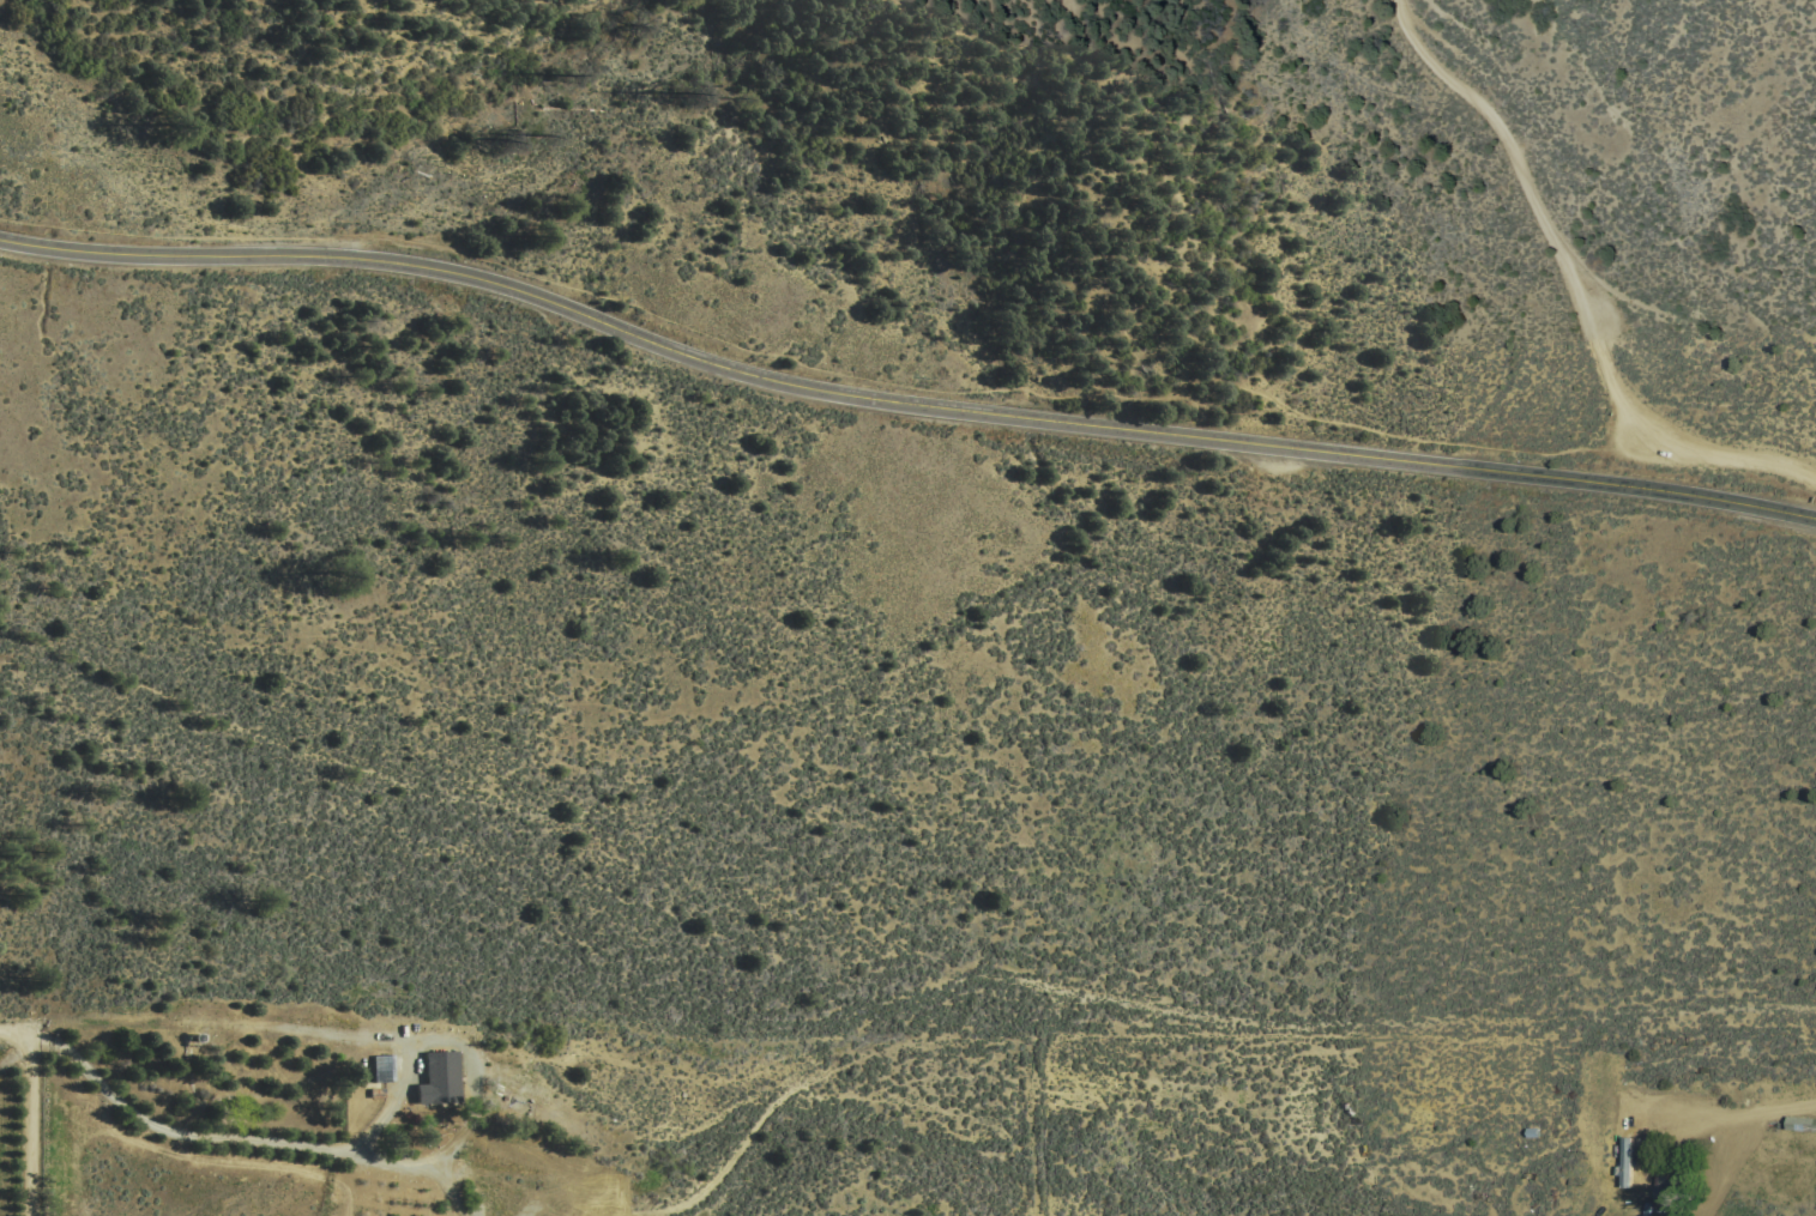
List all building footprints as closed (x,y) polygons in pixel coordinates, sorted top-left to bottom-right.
[(424,1050),(426,1082),(416,1082),(417,1102),(458,1100),(456,1049),(424,1050)] [(1784,1117),(1815,1121),(1815,1134),(1781,1130),(1784,1117)] [(1617,1137),(1631,1138),(1630,1190),(1616,1190),(1617,1137)] [(1653,1170),(1665,1172),(1664,1181),(1673,1182),(1675,1169),(1683,1170),(1681,1198),(1651,1196),(1653,1170)]
